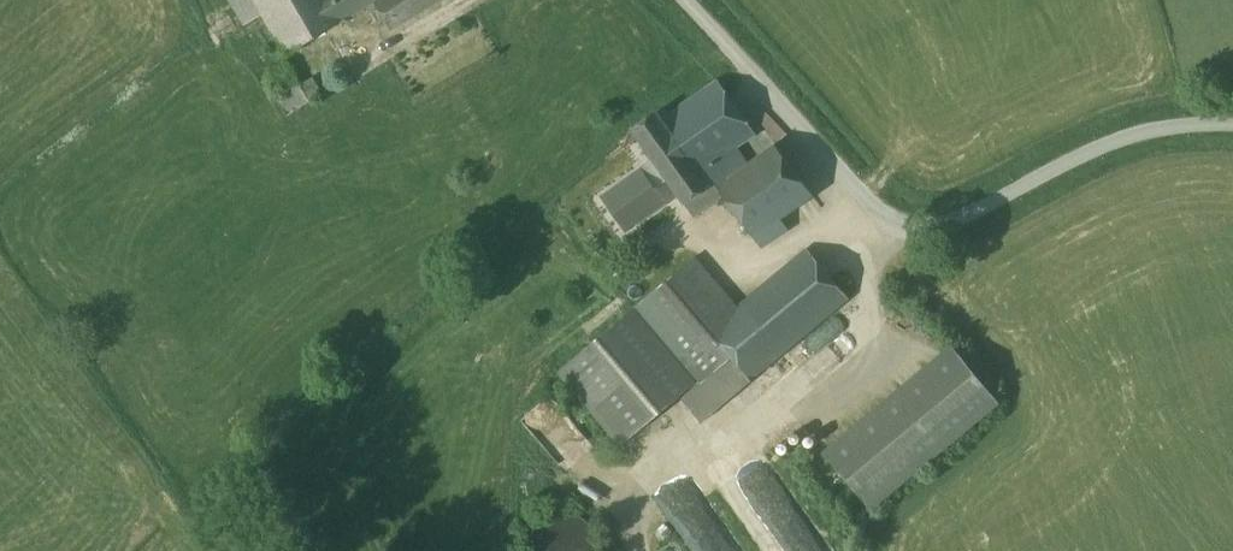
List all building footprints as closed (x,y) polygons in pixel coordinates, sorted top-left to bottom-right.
[(256,0),(232,0),(246,24),(264,14),(256,0)] [(264,14),(289,54),(348,19),(348,18),(337,0),(256,0),(264,14)] [(348,18),(378,1),(378,0),(337,0),(348,18)] [(378,1),(394,29),(442,0),(378,0),(378,1)] [(288,60),(265,75),(289,115),(312,101),(288,60)] [(755,134),(718,80),(663,119),(658,112),(633,129),(694,215),(723,194),(754,235),(781,218),(813,195),(775,145),(747,164),(736,147),(755,134)] [(641,167),(602,194),(628,231),(667,203),(641,167)] [(781,218),(754,235),(763,247),(789,230),(781,218)] [(737,307),(709,330),(732,357),(752,380),(850,299),(807,249),(737,307)] [(696,257),(559,371),(621,445),(679,396),(698,380),(701,383),(732,357),(709,330),(737,307),(696,257)] [(952,347),(825,452),(872,508),(999,404),(952,347)] [(702,423),(752,380),(732,357),(701,383),(698,380),(679,396),(702,423)] [(599,548),(597,535),(589,523),(577,516),(564,513),(551,516),(540,524),(532,535),(530,549),(530,550),(599,550),(599,548)]
